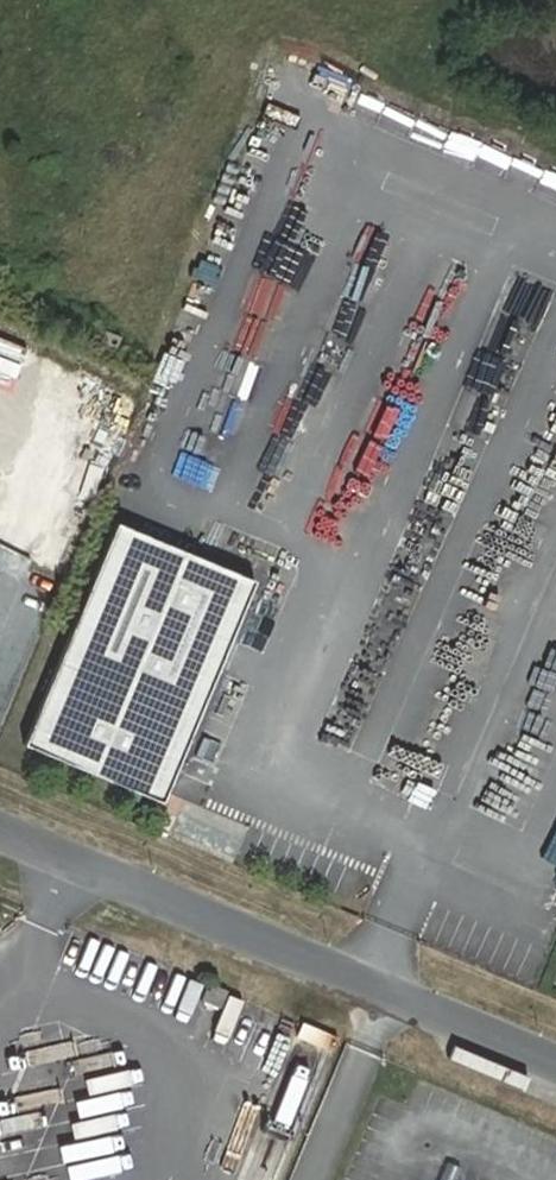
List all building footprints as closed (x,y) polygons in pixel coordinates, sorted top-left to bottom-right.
[(24,349),(0,340),(0,400),(3,401),(24,349)] [(256,579),(118,521),(25,745),(163,802),(256,579)] [(210,1005),(218,988),(197,979),(188,995),(210,1005)]
